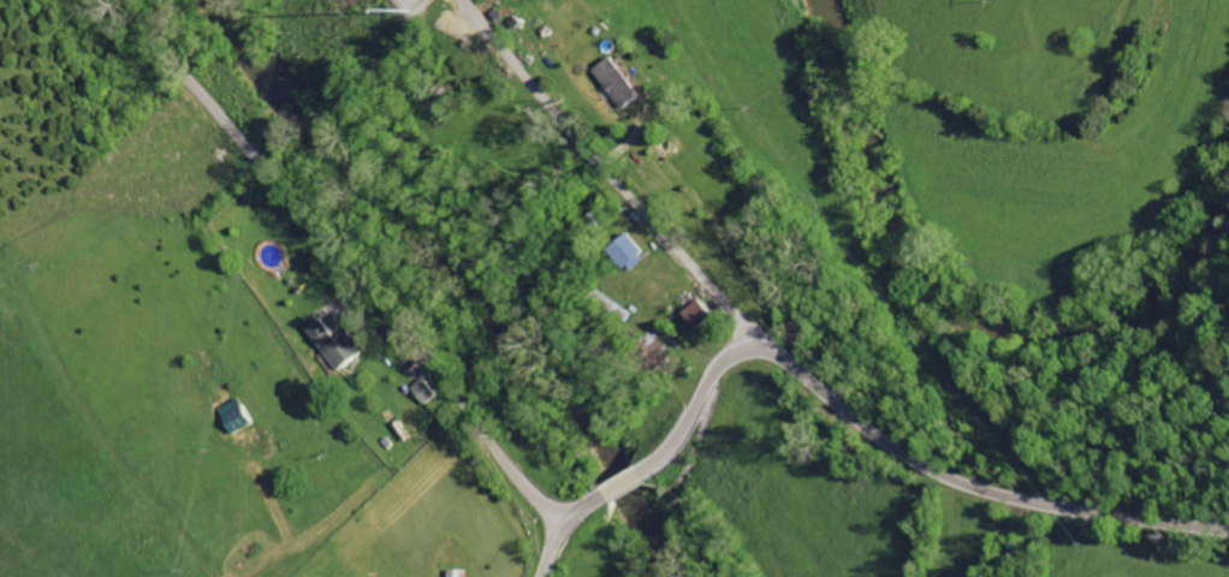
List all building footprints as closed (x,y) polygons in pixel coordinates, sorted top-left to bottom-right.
[(596,69),(624,107),(641,95),(613,56),(596,69)] [(629,233),(610,250),(627,269),(646,252),(629,233)] [(714,314),(700,298),(685,310),(700,327),(714,314)] [(307,326),(340,370),(363,352),(358,346),(363,341),(351,325),(336,337),(320,316),(307,326)] [(651,328),(633,345),(654,367),(663,358),(672,368),(681,359),(651,328)] [(439,394),(425,379),(413,389),(427,405),(439,394)] [(253,423),(240,397),(216,409),(228,435),(253,423)]
